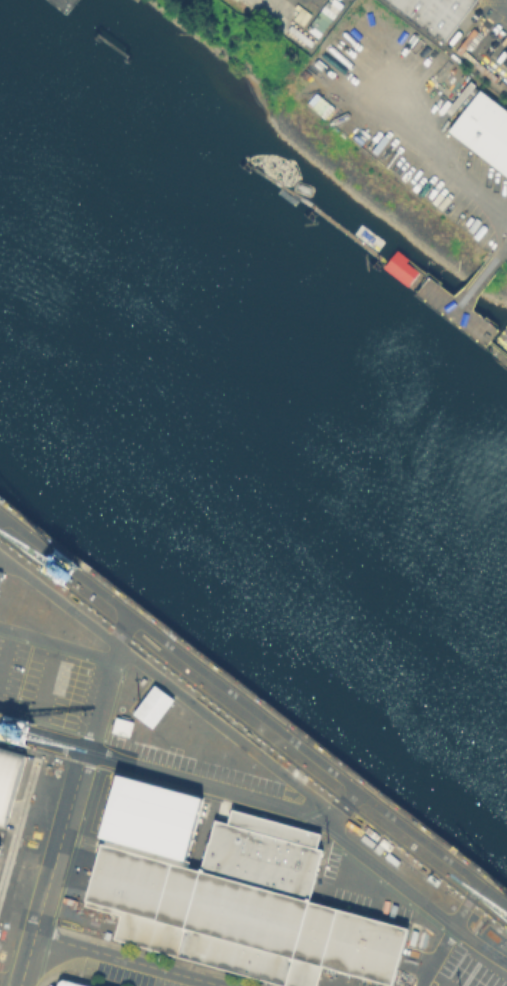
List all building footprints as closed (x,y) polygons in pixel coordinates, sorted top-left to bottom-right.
[(304,27),(325,0),(336,0),(341,4),(316,37),(304,27)] [(442,41),(389,0),(474,0),(442,41)] [(321,55),(331,63),(331,64),(342,72),(331,86),(322,89),(321,90),(303,76),(319,54),(321,55)] [(479,90),(506,112),(506,175),(448,130),(479,90)] [(382,266),(394,249),(406,258),(404,261),(417,270),(406,285),(382,266)] [(131,711),(153,683),(172,698),(150,726),(131,711)] [(114,715),(130,720),(127,734),(110,729),(114,715)] [(5,825),(23,752),(0,747),(0,824),(5,825)] [(406,926),(390,985),(319,966),(314,985),(295,985),(111,936),(118,911),(80,901),(96,841),(102,842),(110,815),(104,813),(106,806),(112,807),(118,784),(200,807),(184,865),(198,869),(212,817),(226,820),(229,806),(319,831),(315,845),(321,846),(306,898),(406,926)] [(13,814),(0,864),(0,811),(13,814)]
